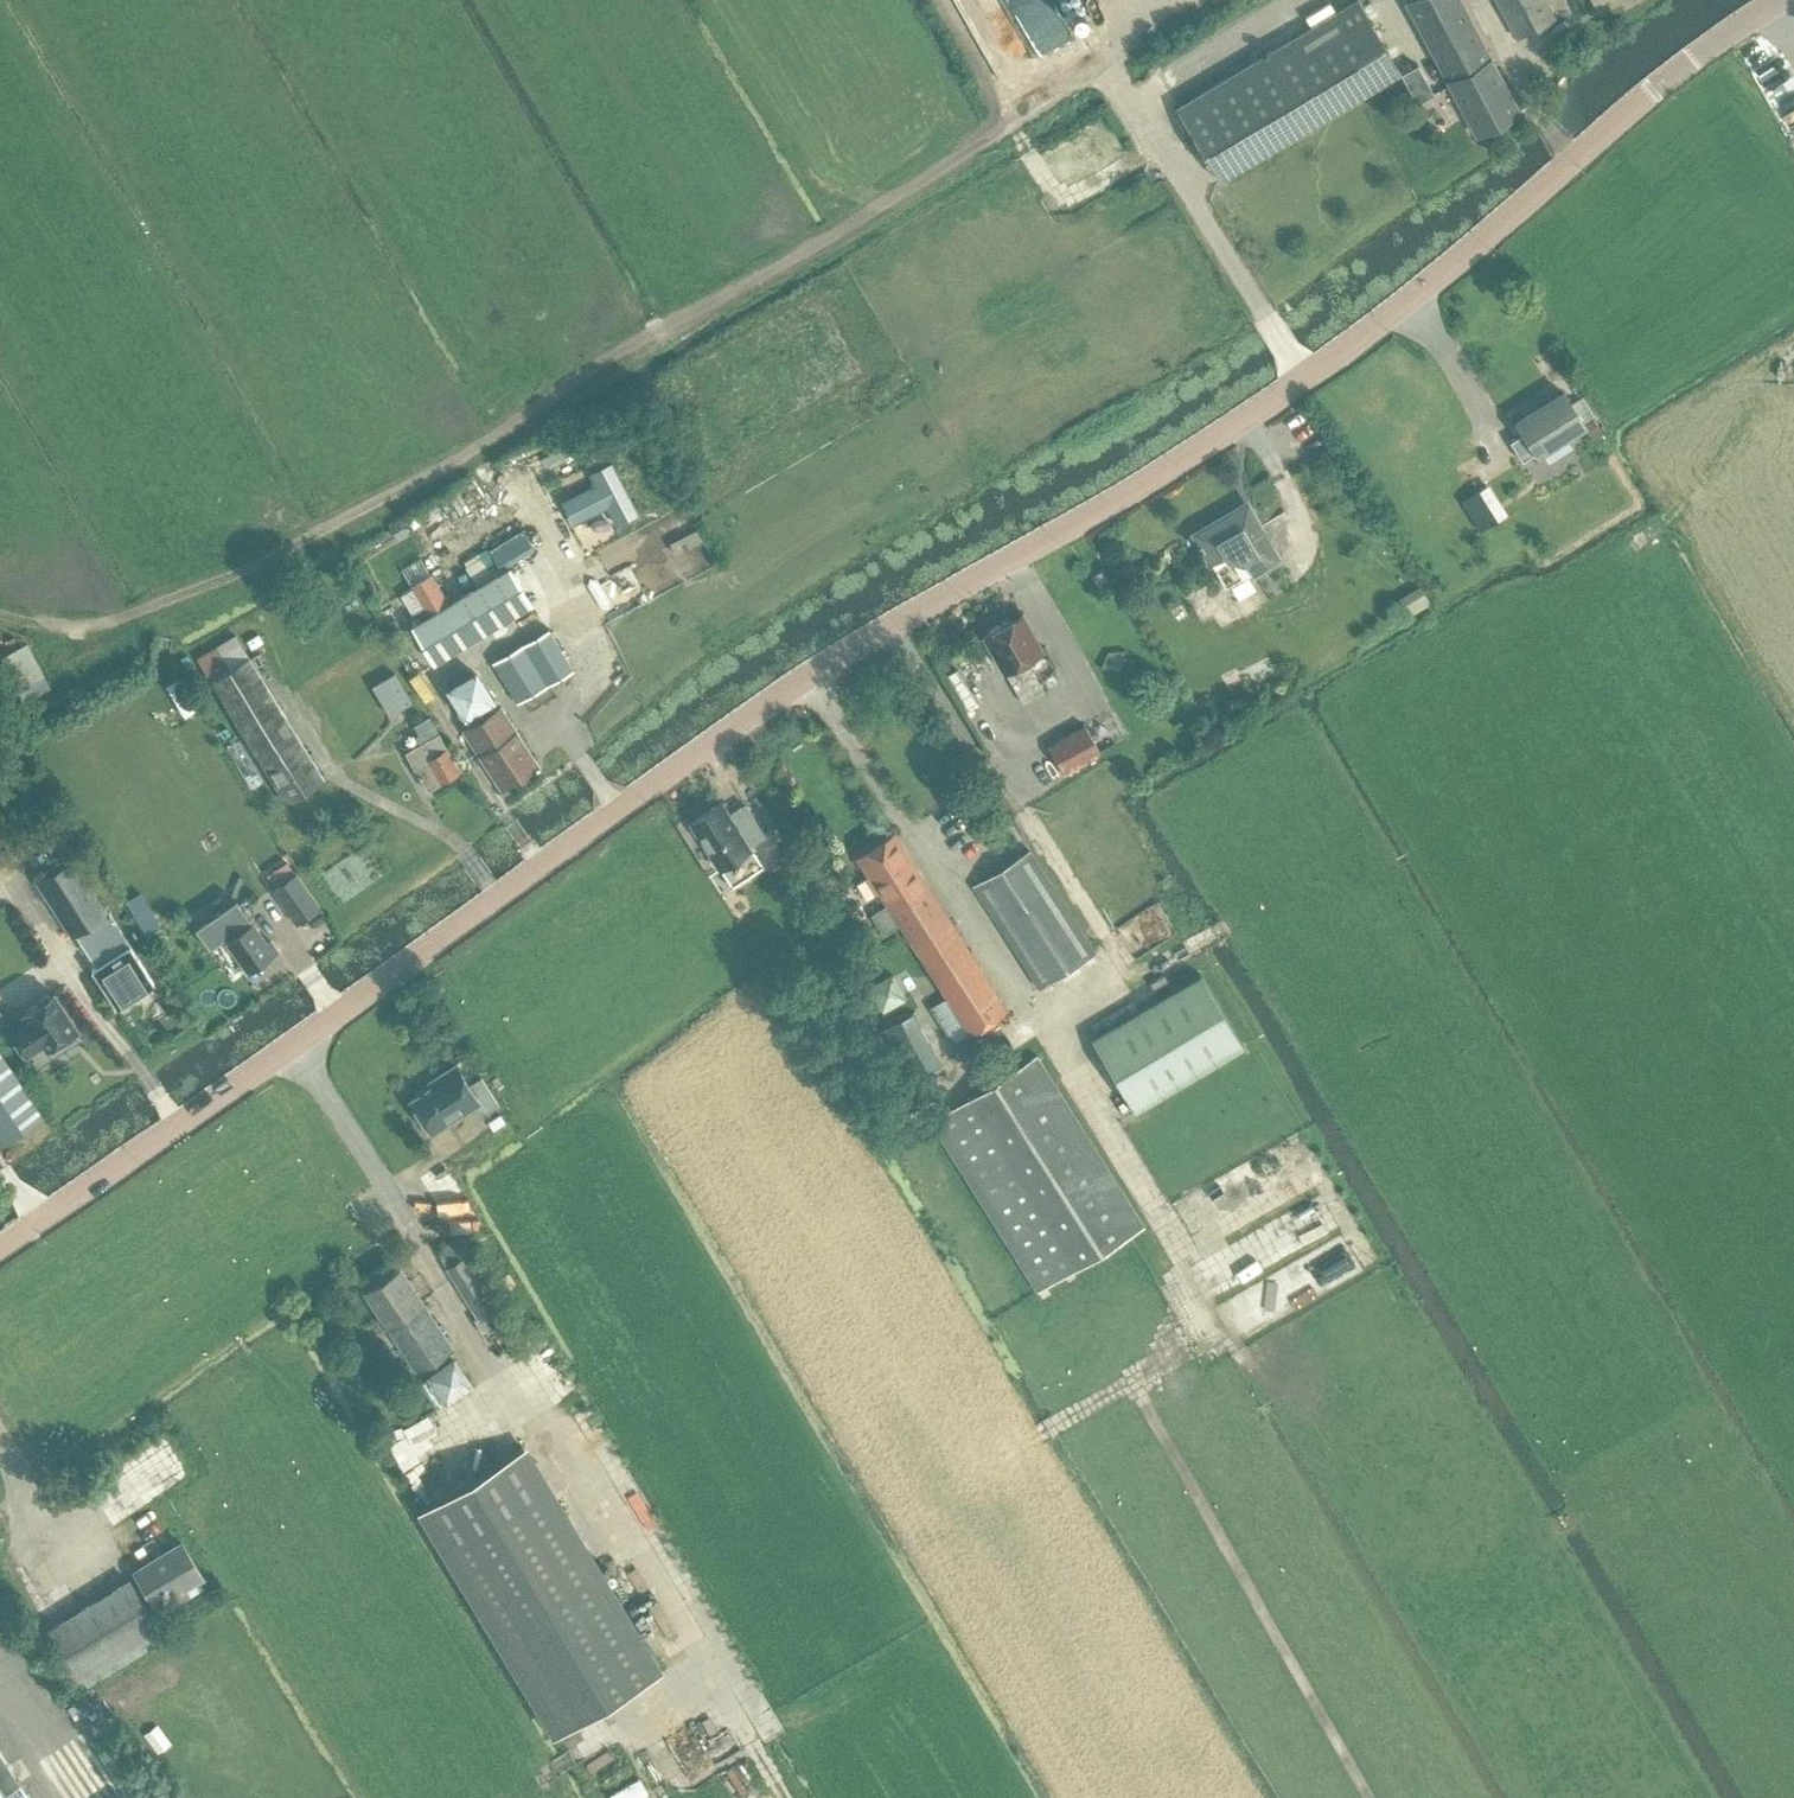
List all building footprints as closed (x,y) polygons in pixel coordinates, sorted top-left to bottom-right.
[(1405,3),(1475,136),(1518,113),(1458,0),(1410,0),(1405,3)] [(1516,38),(1554,18),(1545,0),(1496,0),(1516,38)] [(1400,73),(1357,1),(1176,109),(1219,181),(1400,73)] [(1522,434),(1510,441),(1523,462),(1535,454),(1540,451),(1549,464),(1572,449),(1564,436),(1584,424),(1583,423),(1566,397),(1564,393),(1516,424),(1522,434)] [(1592,418),(1583,423),(1584,424),(1587,430),(1591,436),(1600,431),(1592,418)] [(595,484),(561,502),(572,523),(606,506),(615,524),(636,513),(610,462),(589,473),(595,484)] [(1486,486),(1462,501),(1481,531),(1505,515),(1486,486)] [(1237,508),(1193,534),(1199,545),(1197,546),(1201,552),(1202,551),(1224,586),(1225,588),(1278,556),(1274,549),(1291,539),(1284,527),(1291,523),(1284,511),(1260,526),(1252,512),(1248,515),(1239,513),(1237,508)] [(398,518),(388,524),(398,541),(408,535),(398,518)] [(498,567),(532,546),(523,531),(489,552),(498,567)] [(419,558),(401,569),(413,588),(429,615),(448,603),(432,577),(431,577),(419,558)] [(429,615),(410,626),(431,661),(528,602),(507,567),(448,603),(429,615)] [(1108,580),(1102,570),(1091,576),(1098,586),(1108,580)] [(1410,617),(1430,604),(1420,587),(1399,599),(1410,617)] [(1043,649),(1023,613),(985,634),(1005,670),(1006,670),(1024,703),(1044,692),(1026,658),(1043,649)] [(518,701),(572,670),(550,632),(496,663),(518,701)] [(237,636),(199,659),(286,802),(324,779),(237,636)] [(27,645),(7,656),(30,698),(50,687),(27,645)] [(497,701),(478,670),(446,689),(465,721),(497,701)] [(390,714),(410,703),(394,676),(374,687),(390,714)] [(502,788),(536,766),(500,708),(465,730),(502,788)] [(428,789),(458,771),(429,720),(415,728),(418,734),(415,736),(419,744),(406,752),(428,789)] [(1063,773),(1101,752),(1086,726),(1049,747),(1063,773)] [(720,803),(690,822),(718,866),(719,867),(732,887),(762,867),(749,848),(747,844),(763,834),(744,804),(728,815),(720,803)] [(953,1041),(1005,1008),(894,834),(856,857),(886,905),(871,914),(884,935),(900,924),(946,997),(931,1007),(953,1041)] [(761,840),(751,846),(759,858),(768,852),(761,840)] [(1028,850),(972,886),(1037,987),(1093,952),(1028,850)] [(98,967),(93,970),(116,1008),(153,984),(73,859),(37,883),(73,939),(78,935),(98,967)] [(297,925),(320,909),(297,875),(274,891),(297,925)] [(723,890),(729,900),(738,894),(731,885),(723,890)] [(235,899),(194,928),(210,950),(225,939),(248,972),(276,953),(268,941),(265,943),(235,899)] [(151,916),(137,924),(145,938),(159,929),(151,916)] [(1134,1111),(1243,1046),(1200,975),(1092,1039),(1134,1111)] [(1163,975),(1150,983),(1156,992),(1169,985),(1163,975)] [(47,1050),(78,1031),(55,993),(24,1012),(27,1017),(9,1028),(25,1054),(43,1043),(47,1050)] [(939,1062),(912,1012),(877,1031),(903,1081),(939,1062)] [(3,1145),(43,1119),(0,1053),(0,1141),(3,1145)] [(1039,1292),(1144,1225),(1037,1056),(931,1123),(1039,1292)] [(478,1120),(498,1107),(479,1079),(466,1087),(454,1068),(436,1079),(439,1084),(425,1093),(420,1092),(413,1096),(412,1101),(409,1103),(430,1135),(471,1109),(478,1120)] [(923,1104),(943,1094),(934,1075),(915,1084),(923,1104)] [(464,1259),(447,1270),(477,1317),(474,1319),(483,1333),(497,1324),(488,1310),(494,1306),(464,1259)] [(417,1370),(453,1347),(400,1270),(365,1294),(410,1360),(402,1366),(407,1374),(416,1368),(417,1370)] [(444,1404),(473,1386),(456,1359),(428,1377),(444,1404)] [(557,1737),(658,1675),(524,1451),(422,1512),(557,1737)] [(185,1586),(202,1575),(182,1543),(136,1572),(161,1611),(189,1593),(185,1586)] [(147,1650),(140,1639),(158,1629),(128,1581),(49,1630),(79,1678),(79,1677),(86,1688),(147,1650)] [(0,1755),(0,1797),(29,1797),(0,1755)]
